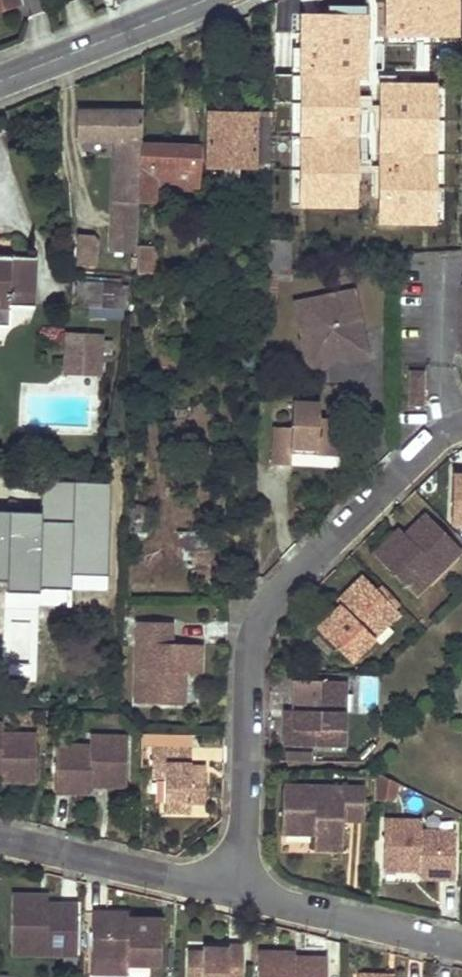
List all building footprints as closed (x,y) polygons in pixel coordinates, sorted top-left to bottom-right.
[(410,13),(418,13),(418,18),(436,19),(437,8),(438,8),(438,0),(410,0),(410,13)] [(274,32),(271,118),(279,118),(280,87),(319,88),(321,34),(300,33),(300,30),(274,29),(274,32)] [(342,36),(340,75),(357,76),(357,86),(374,87),(374,77),(383,77),(385,38),(342,36)] [(407,52),(406,84),(404,84),(403,98),(430,99),(433,53),(407,52)] [(318,109),(318,143),(331,143),(332,109),(318,109)] [(337,109),(335,137),(356,137),(357,110),(337,109)] [(208,119),(207,166),(224,167),(223,177),(237,177),(237,167),(268,168),(270,113),(228,112),(228,119),(208,119)] [(77,113),(76,140),(116,140),(112,200),(138,201),(140,144),(141,114),(77,113)] [(200,146),(140,144),(138,201),(155,201),(156,181),(164,181),(164,188),(199,189),(200,146)] [(96,267),(98,237),(77,236),(76,266),(96,267)] [(277,269),(276,278),(290,279),(291,269),(286,269),(287,242),(268,241),(267,269),(277,269)] [(136,246),(135,272),(152,272),(152,247),(136,246)] [(9,327),(10,307),(33,308),(35,258),(0,257),(0,327),(9,327)] [(73,282),(71,307),(125,310),(126,288),(120,285),(73,282)] [(349,357),(350,364),(369,360),(358,305),(352,306),(350,292),(309,300),(312,314),(309,315),(312,331),(305,332),(302,337),(308,366),(319,363),(323,357),(332,355),(334,360),(349,357)] [(312,314),(309,300),(295,303),(302,337),(305,332),(312,331),(309,315),(312,314)] [(66,335),(65,350),(81,351),(82,336),(66,335)] [(65,350),(64,374),(100,375),(100,357),(101,342),(101,336),(82,336),(81,351),(65,350)] [(111,342),(101,342),(100,357),(110,357),(111,342)] [(327,368),(334,360),(332,355),(323,357),(319,363),(308,366),(312,372),(327,368)] [(423,372),(409,372),(409,391),(422,391),(423,372)] [(422,391),(409,391),(408,407),(422,407),(422,391)] [(319,402),(292,401),(291,428),(273,428),(272,465),(291,466),(292,455),(292,450),(316,450),(316,455),(341,456),(343,418),(318,418),(319,402)] [(453,485),(452,516),(461,516),(461,485),(453,485)] [(454,542),(426,514),(405,535),(392,549),(386,543),(373,555),(414,596),(441,570),(433,562),(454,542)] [(399,529),(386,543),(392,549),(405,535),(399,529)] [(454,542),(433,562),(441,570),(461,550),(454,542)] [(185,551),(186,575),(209,575),(209,551),(185,551)] [(317,628),(349,661),(373,638),(369,634),(395,609),(363,576),(336,602),(340,605),(317,628)] [(395,609),(369,634),(373,638),(399,614),(395,609)] [(139,622),(136,704),(183,705),(184,673),(199,674),(200,645),(170,644),(160,644),(161,638),(170,639),(171,623),(139,622)] [(285,729),(285,747),(343,748),(344,710),(334,710),(334,681),(295,680),(294,705),(294,729),(285,729)] [(344,681),(334,681),(334,710),(344,710),(344,681)] [(294,705),(286,705),(285,729),(294,729),(294,705)] [(35,782),(36,736),(21,736),(21,745),(2,745),(2,735),(3,725),(0,725),(0,774),(0,781),(35,782)] [(2,745),(21,745),(21,736),(2,735),(2,745)] [(56,746),(55,792),(90,793),(90,786),(127,786),(128,738),(90,737),(90,747),(89,757),(71,756),(71,746),(56,746)] [(373,744),(358,758),(363,763),(378,749),(373,744)] [(71,756),(89,757),(90,747),(71,746),(71,756)] [(191,748),(152,746),(152,763),(165,763),(165,779),(164,813),(189,813),(189,805),(204,806),(205,774),(190,773),(191,767),(191,748)] [(165,763),(152,763),(151,778),(165,779),(165,763)] [(375,771),(374,800),(394,799),(399,784),(375,771)] [(283,787),(282,834),(314,834),(314,850),(342,850),(343,811),(349,811),(349,820),(355,820),(364,821),(365,788),(283,787)] [(419,878),(454,878),(455,842),(421,842),(422,832),(422,822),(383,821),(383,870),(419,870),(419,878)] [(421,842),(455,842),(455,832),(422,832),(421,842)] [(12,896),(10,954),(48,955),(49,944),(77,945),(78,906),(48,905),(29,905),(29,896),(12,896)] [(29,896),(29,905),(48,905),(48,897),(29,896)] [(127,964),(160,965),(161,918),(129,918),(129,913),(92,913),(91,969),(127,970),(127,964)] [(77,945),(49,944),(48,955),(77,955),(77,945)] [(243,944),(227,944),(227,947),(203,946),(203,950),(203,956),(188,956),(187,976),(242,976),(243,944)] [(327,958),(295,957),(295,952),(258,951),(258,976),(327,976),(327,958)]
